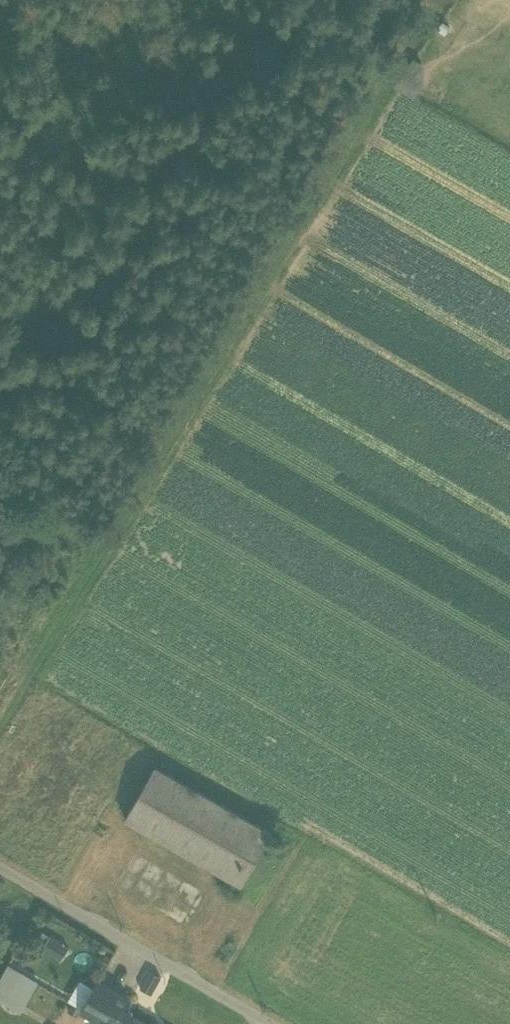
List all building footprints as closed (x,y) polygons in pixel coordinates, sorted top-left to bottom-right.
[(272,820),(156,754),(126,806),(242,872),(272,820)] [(64,931),(52,923),(44,935),(56,943),(64,931)] [(69,934),(64,931),(56,943),(61,946),(69,934)] [(40,968),(23,958),(6,988),(22,998),(40,968)] [(99,968),(83,996),(102,1006),(92,1023),(109,1023),(125,996),(131,986),(99,968)] [(125,996),(109,1023),(153,1023),(158,1016),(158,1015),(125,996)] [(50,1023),(64,1023),(66,1019),(54,1014),(50,1023)] [(158,1016),(153,1023),(172,1023),(158,1016)]
